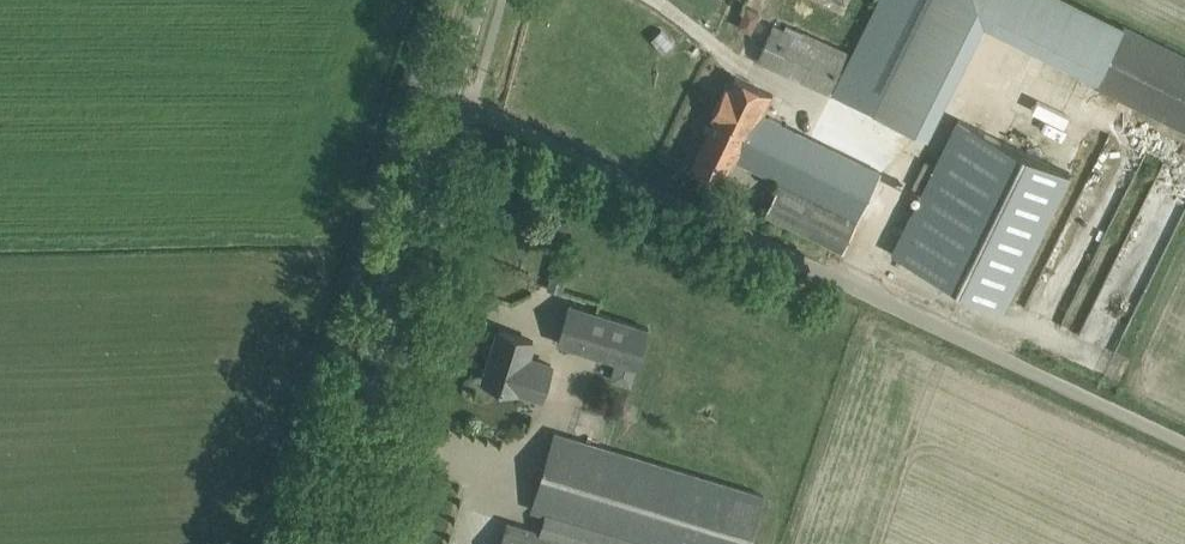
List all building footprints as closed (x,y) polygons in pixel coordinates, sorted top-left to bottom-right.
[(874,111),(929,0),(883,0),(851,81),(838,74),(846,56),(814,42),(816,37),(785,23),(783,28),(773,23),(757,59),(874,111)] [(747,5),(739,25),(752,30),(760,11),(747,5)] [(1123,23),(1122,25),(1102,66),(1093,84),(1184,129),(1184,55),(1123,23)] [(711,114),(716,117),(716,116),(736,125),(730,136),(740,141),(743,134),(763,144),(751,167),(858,219),(881,172),(763,114),(772,94),(736,76),(730,88),(726,86),(711,114)] [(763,144),(743,134),(740,141),(730,136),(736,125),(716,116),(716,117),(692,165),(721,179),(732,157),(751,167),(763,144)] [(1070,172),(957,118),(934,166),(924,161),(912,186),(922,191),(891,253),(1004,307),(1070,172)] [(797,222),(803,208),(779,196),(772,210),(797,222)] [(796,227),(843,250),(858,220),(811,197),(796,227)] [(556,260),(547,287),(561,292),(570,264),(556,260)] [(649,328),(570,304),(558,343),(637,367),(649,328)] [(533,340),(499,330),(483,380),(518,390),(518,389),(541,397),(551,365),(528,357),(533,340)] [(550,429),(527,507),(648,543),(749,543),(764,494),(550,429)] [(507,522),(501,543),(582,543),(507,522)]
